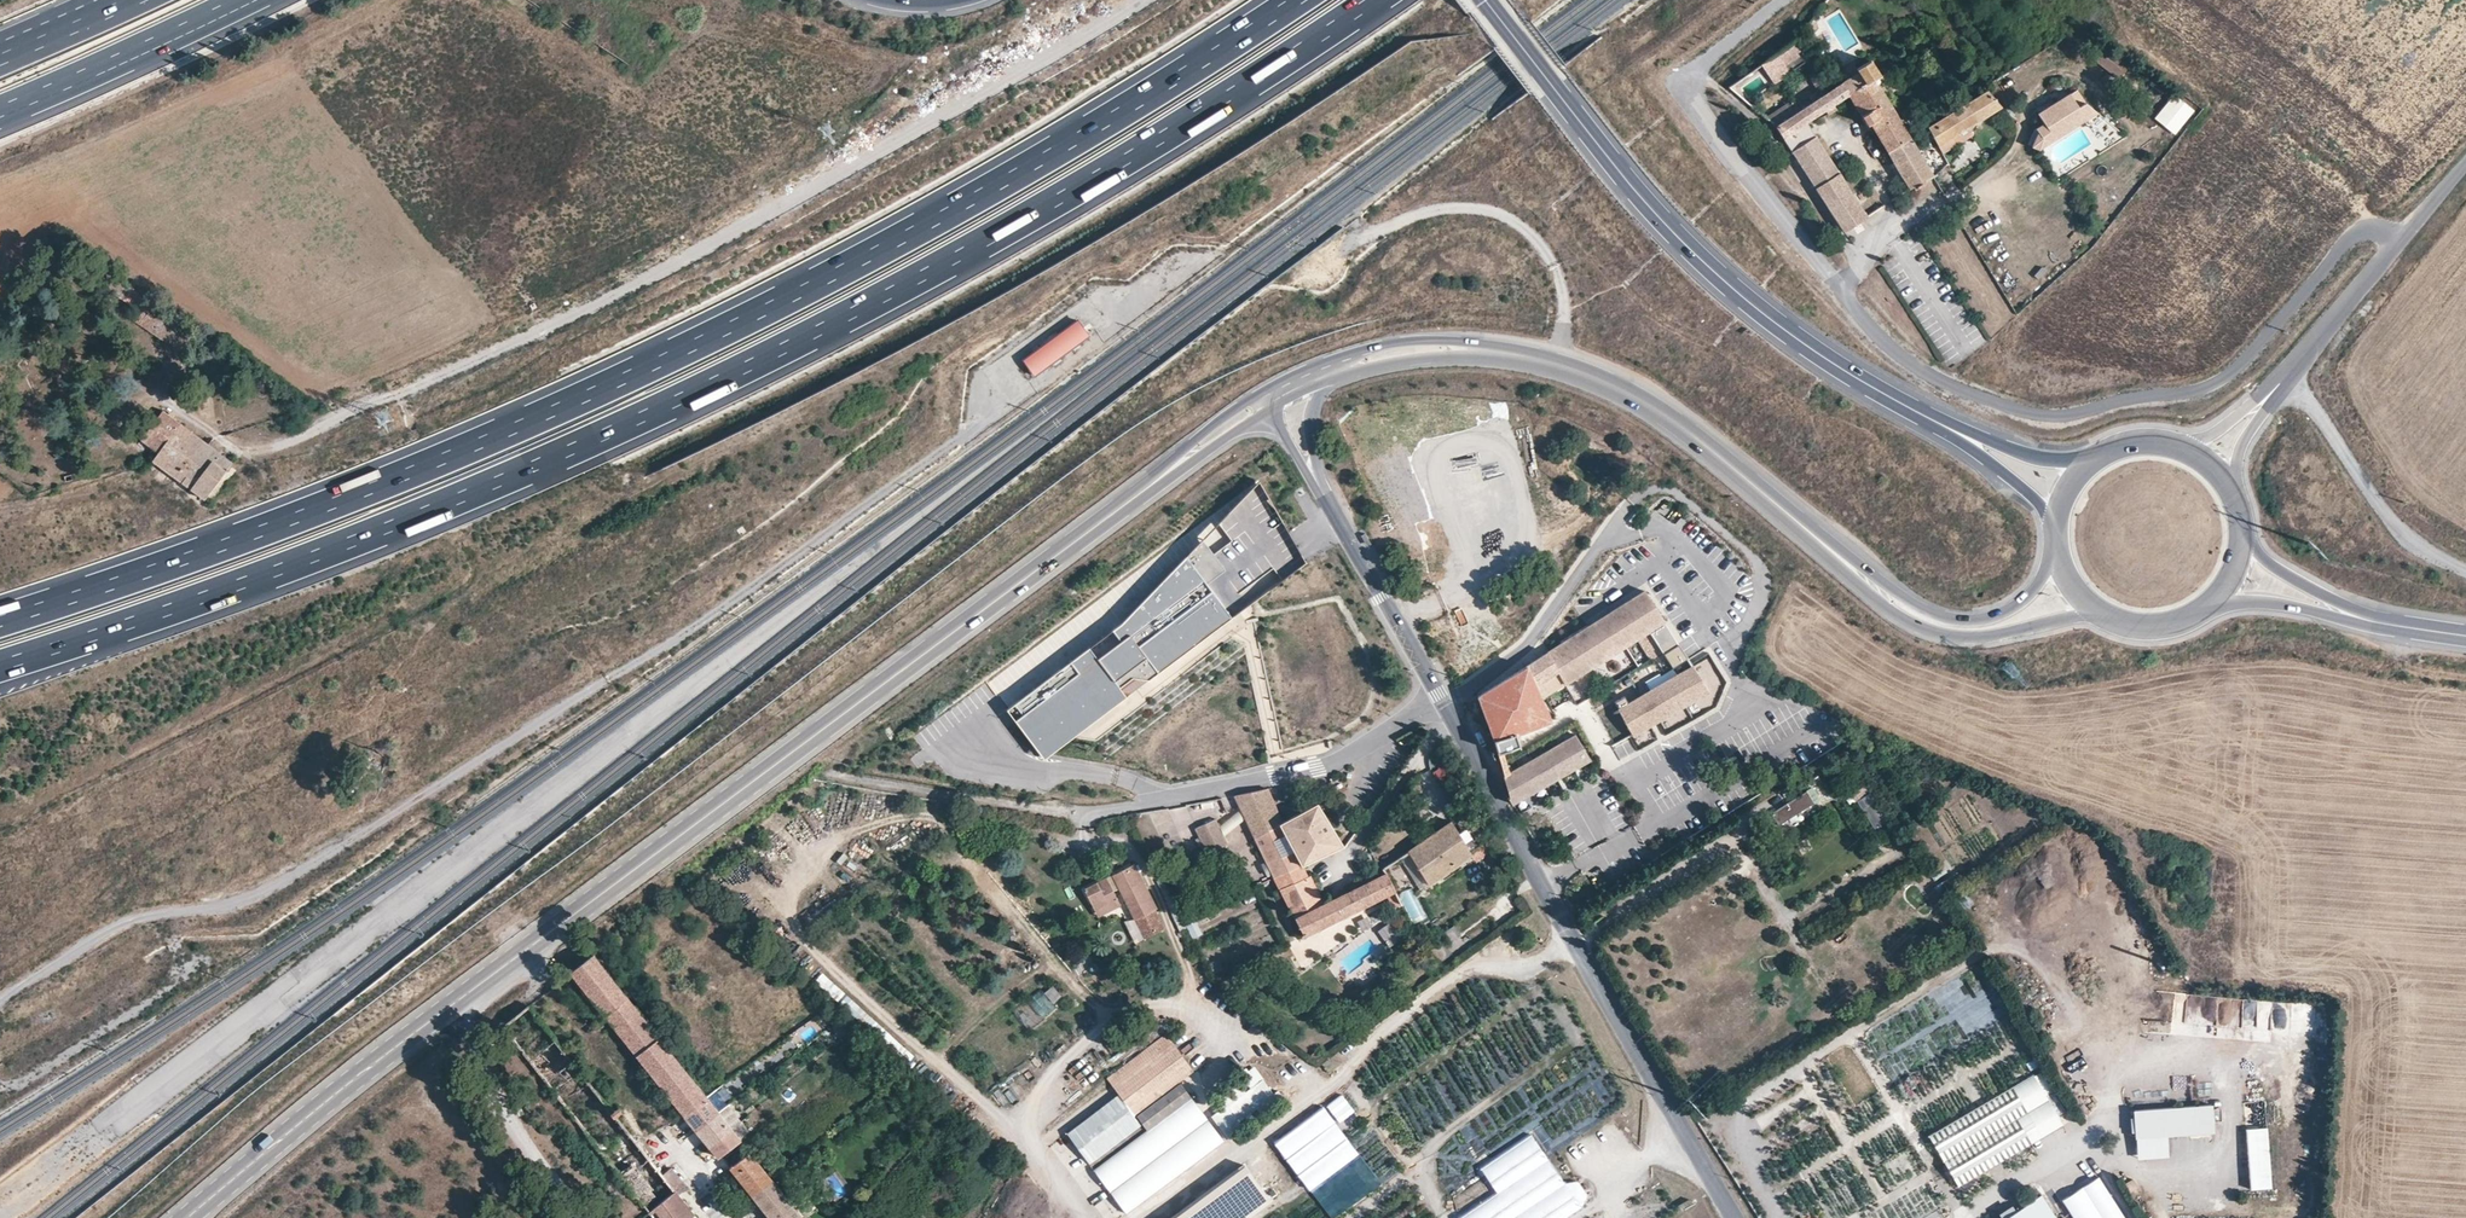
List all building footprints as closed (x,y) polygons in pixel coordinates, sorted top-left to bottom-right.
[(1773,85),(1808,63),(1794,42),(1760,66),(1773,85)] [(2129,67),(2105,50),(2094,64),(2118,82),(2129,67)] [(1841,83),(1849,94),(1850,94),(1863,115),(1860,117),(1865,126),(1868,124),(1908,189),(1912,187),(1913,190),(1925,183),(1924,181),(1932,176),(1873,80),(1878,76),(1869,62),(1856,71),(1857,73),(1841,83)] [(1849,94),(1841,83),(1827,92),(1775,128),(1782,139),(1806,124),(1847,96),(1849,94)] [(1988,93),(1929,129),(1939,147),(1965,131),(2002,109),(1988,93)] [(1849,94),(1847,96),(1860,117),(1863,115),(1850,94),(1849,94)] [(2037,115),(2045,128),(2037,133),(2031,147),(2040,150),(2054,141),(2049,134),(2081,113),(2077,107),(2074,103),(2068,94),(2037,115)] [(2174,134),(2193,111),(2174,96),(2155,120),(2174,134)] [(2105,122),(2080,99),(2074,103),(2077,107),(2081,113),(2087,122),(2092,131),(2105,122)] [(2081,113),(2049,134),(2054,141),(2055,143),(2087,122),(2081,113)] [(1838,174),(1806,124),(1782,139),(1815,189),(1838,174)] [(1943,155),(1970,139),(1965,131),(1939,147),(1943,155)] [(1838,174),(1815,189),(1843,233),(1866,217),(1838,174)] [(171,311),(116,273),(104,291),(140,316),(133,326),(161,346),(181,319),(171,311)] [(1078,319),(1022,360),(1034,377),(1091,335),(1078,319)] [(214,349),(209,356),(215,359),(219,352),(214,349)] [(232,462),(179,423),(162,411),(141,440),(158,453),(152,461),(190,490),(212,460),(226,470),(232,462)] [(220,479),(226,470),(212,460),(190,490),(204,501),(220,479)] [(240,468),(239,468),(232,462),(226,470),(220,479),(228,484),(240,468)] [(1223,606),(1212,614),(1214,631),(1305,562),(1259,480),(1219,522),(1232,540),(1214,554),(1214,555),(1206,561),(1202,555),(1191,563),(1223,606)] [(1133,678),(1148,680),(1214,631),(1212,614),(1223,606),(1191,563),(1202,555),(1206,561),(1214,555),(1214,554),(1203,539),(1121,623),(1112,630),(1120,641),(1097,658),(1089,647),(1014,703),(1045,744),(1133,678)] [(1584,673),(1652,634),(1666,626),(1655,608),(1644,591),(1548,652),(1559,671),(1558,673),(1565,685),(1584,673)] [(1666,626),(1652,634),(1665,656),(1679,647),(1666,626)] [(1112,630),(1089,647),(1097,658),(1120,641),(1112,630)] [(1688,661),(1679,647),(1665,656),(1674,670),(1688,661)] [(1548,652),(1526,665),(1535,687),(1542,683),(1558,673),(1559,671),(1548,652)] [(1535,687),(1526,665),(1477,695),(1492,740),(1493,739),(1514,733),(1516,735),(1550,721),(1545,710),(1538,693),(1535,687)] [(1692,666),(1655,687),(1642,695),(1628,703),(1618,709),(1617,710),(1631,736),(1655,723),(1708,692),(1692,666)] [(1584,673),(1565,685),(1564,686),(1574,705),(1595,693),(1584,673)] [(1014,703),(1007,709),(1044,759),(1134,691),(1148,680),(1133,678),(1045,744),(1014,703)] [(1638,687),(1642,695),(1655,687),(1650,679),(1638,687)] [(1544,687),(1542,683),(1535,687),(1538,693),(1542,691),(1544,687)] [(1477,695),(1474,697),(1466,704),(1480,747),(1493,743),(1492,740),(1477,695)] [(1614,701),(1618,709),(1628,703),(1624,696),(1614,701)] [(1638,746),(1653,738),(1650,731),(1635,739),(1638,746)] [(1519,746),(1516,735),(1514,733),(1493,739),(1498,753),(1503,752),(1519,746)] [(1574,735),(1510,773),(1504,776),(1510,802),(1511,804),(1576,768),(1590,761),(1574,735)] [(1628,738),(1613,745),(1619,758),(1634,751),(1628,738)] [(1510,773),(1503,752),(1498,753),(1504,776),(1510,773)] [(1817,788),(1771,810),(1780,827),(1825,805),(1817,788)] [(1268,790),(1234,796),(1254,839),(1256,838),(1280,825),(1279,823),(1268,790)] [(1873,829),(1886,823),(1872,794),(1859,800),(1873,829)] [(1212,800),(1177,807),(1178,813),(1192,811),(1193,813),(1214,808),(1212,800)] [(1279,823),(1280,825),(1301,866),(1342,846),(1317,803),(1279,823)] [(1225,835),(1244,820),(1238,812),(1219,827),(1225,835)] [(1217,819),(1193,828),(1207,862),(1230,852),(1217,819)] [(1406,852),(1428,886),(1429,885),(1470,854),(1450,822),(1406,852)] [(1280,825),(1256,838),(1275,877),(1275,878),(1301,866),(1280,825)] [(1580,836),(1569,842),(1574,850),(1585,844),(1580,836)] [(1473,860),(1470,854),(1429,885),(1432,890),(1473,860)] [(1166,927),(1135,865),(1085,890),(1098,915),(1125,902),(1143,939),(1166,927)] [(1281,890),(1307,878),(1301,866),(1275,878),(1281,890)] [(1386,874),(1384,868),(1377,872),(1379,877),(1386,874)] [(1395,892),(1386,874),(1379,877),(1323,904),(1295,919),(1304,937),(1386,896),(1393,893),(1395,892)] [(1940,895),(1960,881),(1955,874),(1936,888),(1940,895)] [(1307,878),(1281,890),(1295,919),(1323,904),(1312,880),(1311,880),(1309,876),(1307,878)] [(1399,904),(1393,893),(1386,896),(1392,908),(1399,904)] [(1400,904),(1399,904),(1392,908),(1395,914),(1398,918),(1405,915),(1400,904)] [(2015,927),(2021,923),(2012,908),(2005,912),(2015,927)] [(1192,940),(1203,936),(1197,921),(1186,926),(1192,940)] [(1455,926),(1443,933),(1450,944),(1462,936),(1455,926)] [(593,953),(570,972),(605,1015),(628,997),(593,953)] [(2016,992),(2022,989),(2016,980),(2011,983),(2016,992)] [(1055,1003),(1063,995),(1052,986),(1045,994),(1055,1003)] [(1043,1020),(1057,1007),(1040,990),(1026,1003),(1043,1020)] [(628,997),(605,1015),(637,1056),(660,1037),(655,1031),(650,1023),(628,997)] [(613,1111),(529,1005),(502,1026),(614,1170),(643,1148),(632,1134),(617,1115),(614,1117),(611,1113),(613,1111)] [(2257,1006),(2257,1029),(2268,1029),(2269,1006),(2257,1006)] [(650,1023),(655,1031),(661,1026),(655,1019),(650,1023)] [(1105,1079),(1119,1096),(1134,1118),(1194,1073),(1165,1034),(1105,1079)] [(660,1037),(637,1056),(684,1115),(708,1097),(660,1037)] [(581,1045),(577,1040),(569,1046),(573,1051),(581,1045)] [(1279,1099),(1253,1065),(1249,1068),(1247,1065),(1217,1087),(1228,1102),(1211,1114),(1228,1137),(1279,1099)] [(2028,1076),(1928,1137),(1957,1186),(2058,1125),(2028,1076)] [(1181,1084),(1138,1116),(1150,1132),(1193,1101),(1181,1084)] [(1327,1104),(1334,1113),(1348,1102),(1341,1093),(1327,1104)] [(1090,1165),(1141,1126),(1134,1118),(1119,1096),(1067,1135),(1090,1165)] [(708,1097),(684,1115),(690,1123),(696,1130),(720,1112),(719,1111),(708,1097)] [(1111,1194),(1209,1122),(1193,1101),(1150,1132),(1095,1172),(1111,1194)] [(1348,1102),(1334,1113),(1339,1121),(1354,1110),(1348,1102)] [(620,1106),(613,1111),(611,1113),(614,1117),(617,1115),(623,1110),(620,1106)] [(1285,1156),(1334,1121),(1323,1106),(1274,1142),(1285,1156)] [(2169,1139),(2216,1135),(2214,1108),(2136,1114),(2139,1161),(2170,1159),(2169,1139)] [(623,1110),(617,1115),(632,1134),(638,1129),(623,1110)] [(733,1128),(720,1112),(696,1130),(709,1145),(733,1128)] [(1346,1137),(1334,1121),(1285,1156),(1297,1173),(1346,1137)] [(1225,1145),(1209,1122),(1111,1194),(1127,1216),(1225,1145)] [(733,1128),(709,1145),(718,1157),(742,1139),(733,1128)] [(2268,1129),(2248,1130),(2252,1192),(2273,1191),(2268,1129)] [(1549,1157),(1532,1134),(1481,1167),(1497,1191),(1549,1157)] [(1357,1152),(1346,1137),(1297,1173),(1308,1188),(1357,1152)] [(643,1148),(614,1170),(647,1210),(676,1189),(664,1174),(643,1148)] [(751,1152),(730,1169),(751,1195),(772,1178),(751,1152)] [(1565,1181),(1549,1157),(1497,1191),(1457,1217),(1458,1217),(1509,1217),(1565,1181)] [(2105,1217),(2126,1217),(2092,1163),(2076,1173),(2105,1217)] [(672,1169),(664,1174),(676,1189),(683,1183),(672,1169)] [(2071,1217),(2100,1217),(2073,1175),(2053,1188),(2071,1217)] [(790,1200),(772,1178),(751,1195),(760,1207),(770,1217),(801,1217),(803,1217),(790,1200)] [(1565,1181),(1509,1217),(1560,1217),(1581,1205),(1565,1181)] [(683,1183),(676,1189),(687,1203),(694,1198),(683,1183)] [(676,1189),(647,1210),(653,1217),(694,1217),(697,1216),(688,1204),(687,1203),(676,1189)] [(2018,1210),(2006,1217),(2055,1217),(2041,1195),(2018,1210)] [(2018,1210),(2013,1204),(1996,1215),(1998,1217),(2006,1217),(2018,1210)]
